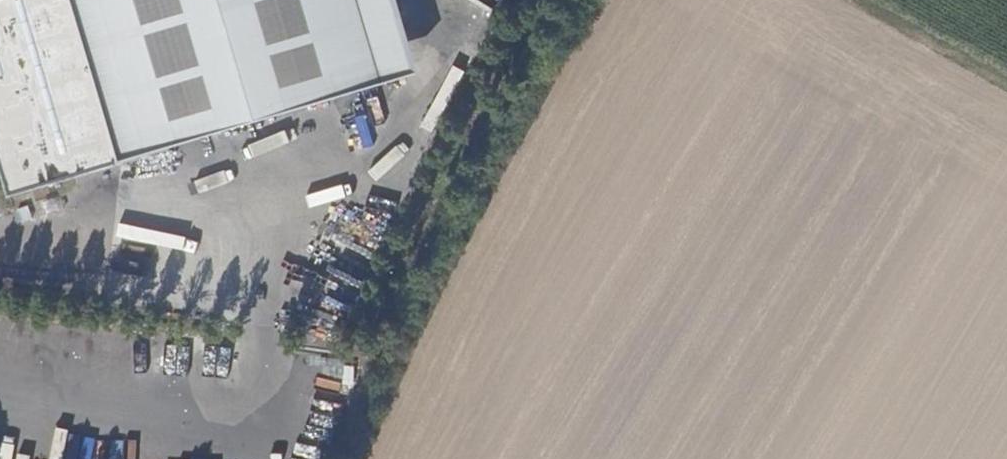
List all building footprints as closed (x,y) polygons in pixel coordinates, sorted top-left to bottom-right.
[(2,174),(9,197),(53,184),(96,172),(122,164),(90,54),(74,0),(0,0),(0,167),(2,174)] [(403,52),(391,12),(388,0),(74,0),(90,54),(122,164),(139,159),(214,137),(292,113),(346,98),(387,86),(411,78),(408,70),(403,52)]
